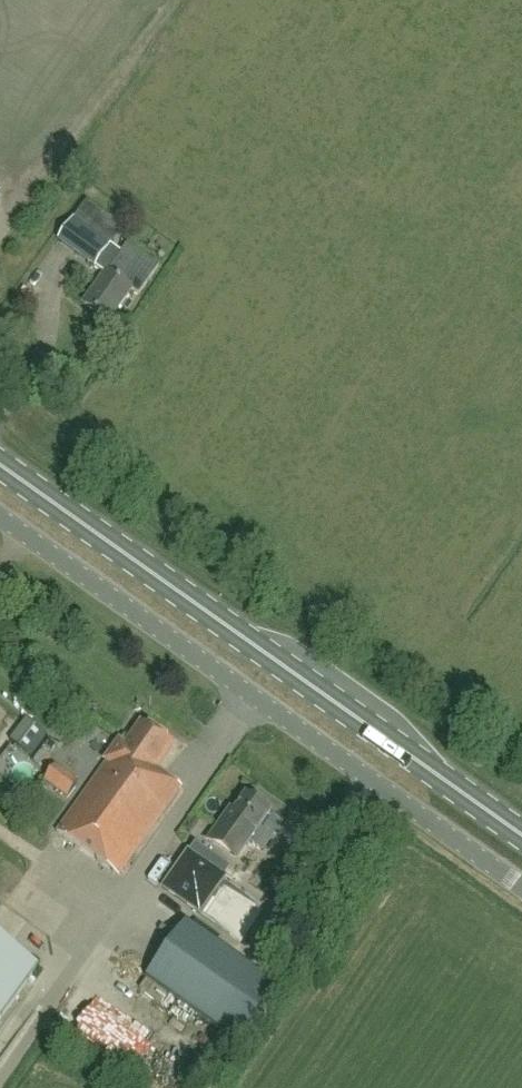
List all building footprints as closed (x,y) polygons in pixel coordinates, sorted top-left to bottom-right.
[(97,267),(113,245),(75,217),(58,239),(97,267)] [(140,294),(160,267),(129,244),(110,271),(108,269),(97,286),(98,287),(86,304),(110,321),(133,289),(140,294)] [(120,875),(182,787),(156,769),(173,745),(142,723),(126,747),(119,742),(106,761),(107,761),(57,832),(120,875)] [(70,779),(60,792),(68,797),(77,784),(70,779)] [(212,837),(225,846),(240,857),(271,812),(246,796),(235,812),(231,809),(212,837)] [(200,856),(175,892),(211,917),(236,881),(200,856)] [(239,1044),(280,987),(187,921),(146,977),(239,1044)] [(38,968),(0,940),(0,1021),(38,968)]
